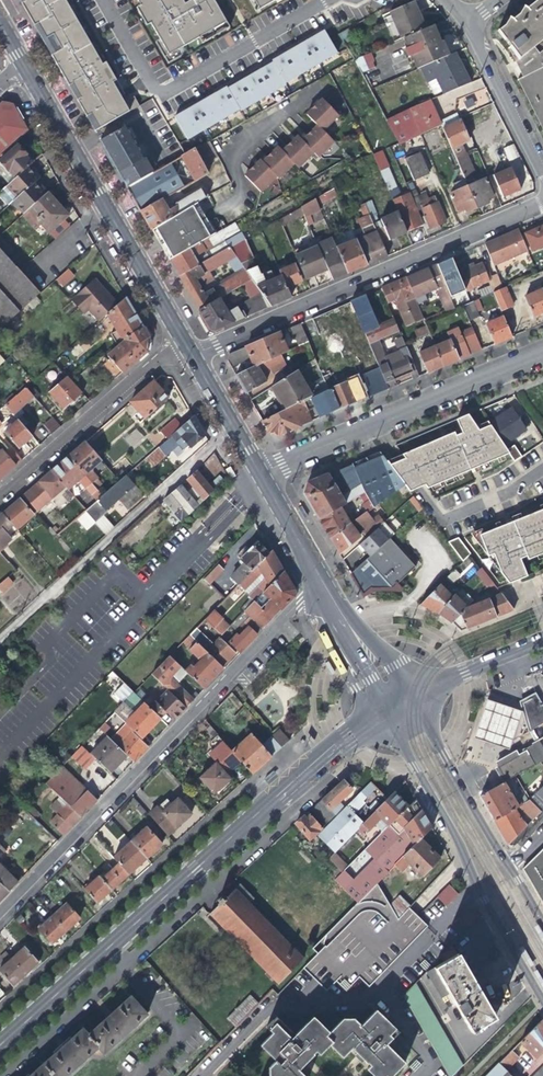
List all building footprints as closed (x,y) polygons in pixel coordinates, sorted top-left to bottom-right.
[(83,112),(118,92),(112,81),(116,79),(102,55),(98,57),(91,44),(66,0),(24,0),(25,2),(21,4),(34,26),(37,24),(54,54),(51,56),(61,73),(64,71),(69,79),(65,81),(69,87),(72,85),(77,93),(73,95),(83,112)] [(140,5),(151,23),(160,39),(169,55),(179,49),(199,38),(227,22),(214,0),(191,0),(185,3),(183,0),(137,0),(140,5)] [(256,11),(275,0),(250,0),(256,11)] [(526,10),(523,6),(520,15),(513,20),(509,17),(506,25),(498,31),(510,48),(509,49),(520,69),(524,78),(517,81),(542,132),(542,0),(539,0),(526,10)] [(392,12),(397,25),(403,39),(405,38),(424,30),(417,14),(420,12),(415,2),(392,12)] [(151,23),(140,5),(136,8),(147,25),(151,23)] [(422,19),(420,12),(417,14),(424,30),(427,29),(422,19)] [(227,22),(199,38),(202,43),(230,27),(227,22)] [(37,24),(34,26),(51,56),(54,54),(37,24)] [(394,43),(403,39),(397,25),(388,28),(394,43)] [(414,58),(414,59),(445,45),(444,42),(441,43),(438,34),(434,26),(427,29),(424,30),(405,38),(410,49),(408,50),(411,59),(414,58)] [(339,34),(341,38),(344,42),(352,37),(347,29),(339,34)] [(299,45),(272,61),(285,82),(338,52),(325,30),(299,45)] [(169,55),(160,39),(156,41),(168,63),(182,55),(179,49),(169,55)] [(98,57),(102,55),(95,42),(91,44),(98,57)] [(418,68),(421,66),(450,54),(445,45),(414,59),(418,68)] [(421,66),(428,82),(438,78),(445,93),(467,84),(459,66),(454,52),(450,54),(421,66)] [(355,60),(359,68),(373,62),(369,53),(355,60)] [(249,74),(227,87),(240,109),(241,110),(287,84),(285,82),(272,61),(249,74)] [(376,68),(373,62),(359,68),(362,74),(376,68)] [(64,71),(61,73),(63,77),(65,81),(69,79),(64,71)] [(435,97),(445,93),(438,78),(428,82),(435,97)] [(118,92),(83,112),(87,117),(89,122),(124,102),(123,99),(121,96),(125,95),(116,79),(112,81),(118,92)] [(72,85),(69,87),(73,95),(77,93),(72,85)] [(240,109),(227,87),(201,102),(175,117),(188,139),(240,109)] [(134,96),(124,102),(89,122),(92,126),(94,131),(136,107),(140,105),(134,96)] [(430,99),(410,108),(421,134),(441,125),(440,121),(430,99)] [(317,127),(301,142),(313,154),(318,159),(334,143),(323,132),(338,117),(322,100),(306,116),(317,127)] [(29,130),(22,118),(13,102),(3,101),(0,104),(0,156),(29,130)] [(404,141),(421,134),(410,108),(386,119),(393,132),(399,143),(404,141)] [(446,118),(440,121),(441,125),(442,127),(460,120),(458,117),(457,113),(446,118)] [(468,139),(460,120),(442,127),(451,147),(468,139)] [(126,126),(100,141),(110,158),(118,173),(143,159),(126,126)] [(297,137),(281,153),(293,165),(297,170),(313,154),(301,142),(297,137)] [(208,141),(201,145),(210,160),(216,156),(208,141)] [(410,155),(404,141),(399,143),(390,146),(397,161),(410,155)] [(121,178),(126,187),(185,154),(179,143),(165,151),(150,160),(150,161),(121,178)] [(503,147),(504,149),(511,166),(520,162),(512,144),(503,147)] [(1,159),(2,160),(16,177),(28,166),(34,160),(28,153),(26,154),(24,151),(18,145),(1,159)] [(201,145),(193,150),(203,167),(211,162),(210,160),(201,145)] [(277,148),(262,163),(275,178),(278,180),(293,165),(281,153),(277,148)] [(521,188),(511,166),(504,149),(497,151),(505,169),(494,174),(503,196),(511,192),(521,188)] [(207,174),(203,167),(193,150),(185,154),(126,187),(133,199),(141,212),(162,199),(207,174)] [(373,155),(380,170),(387,167),(389,166),(382,151),(373,155)] [(455,157),(459,166),(477,207),(489,202),(488,199),(493,196),(485,178),(477,181),(475,175),(476,174),(466,152),(455,157)] [(13,179),(16,177),(2,160),(0,162),(0,167),(5,173),(7,172),(13,179)] [(260,161),(243,177),(259,193),(275,178),(262,163),(260,161)] [(5,186),(0,191),(0,197),(9,206),(14,201),(37,180),(40,178),(34,172),(28,166),(16,177),(13,179),(5,186)] [(472,210),(477,207),(459,166),(452,170),(459,189),(450,193),(458,212),(463,210),(464,213),(472,210)] [(395,186),(387,167),(380,170),(388,189),(395,186)] [(24,213),(28,209),(47,192),(43,187),(37,180),(14,201),(24,213)] [(409,190),(415,204),(426,200),(421,186),(409,190)] [(335,188),(318,195),(321,204),(338,197),(335,188)] [(168,210),(165,205),(144,217),(149,225),(151,229),(171,218),(196,203),(199,201),(207,197),(203,190),(175,205),(175,206),(168,210)] [(28,209),(42,224),(49,232),(69,215),(58,204),(47,192),(28,209)] [(433,197),(426,200),(415,204),(428,234),(438,230),(440,229),(438,225),(445,222),(436,202),(435,203),(433,197)] [(165,205),(162,199),(141,212),(144,217),(165,205)] [(304,217),(309,215),(319,211),(315,200),(300,208),(303,213),(304,217)] [(363,202),(364,204),(369,217),(375,214),(369,200),(363,202)] [(151,229),(156,238),(162,234),(164,238),(203,215),(196,203),(171,218),(151,229)] [(359,221),(369,217),(364,204),(354,208),(359,221)] [(412,204),(397,211),(406,230),(415,226),(421,224),(412,204)] [(284,223),(303,213),(300,208),(285,217),(279,220),(280,224),(283,222),(284,223)] [(407,231),(406,230),(397,211),(397,209),(379,217),(381,222),(373,226),(375,231),(381,243),(396,236),(407,231)] [(323,219),(319,211),(309,215),(313,223),(323,219)] [(161,246),(164,252),(170,248),(168,245),(207,222),(206,219),(203,215),(164,238),(162,234),(156,238),(161,246)] [(207,222),(168,245),(170,248),(164,252),(169,260),(215,235),(207,222)] [(45,236),(49,232),(42,224),(38,227),(45,236)] [(174,269),(178,277),(208,260),(203,251),(238,231),(234,224),(217,233),(215,235),(169,260),(174,269)] [(533,251),(542,246),(542,227),(537,229),(526,234),(533,251)] [(499,238),(485,244),(487,251),(493,266),(524,253),(527,251),(518,230),(515,231),(499,238)] [(369,248),(361,251),(367,265),(378,260),(387,256),(381,243),(375,231),(364,236),(369,248)] [(225,242),(228,248),(243,240),(239,234),(225,242)] [(7,257),(14,251),(0,236),(0,250),(7,257)] [(322,258),(327,270),(331,280),(341,276),(347,273),(337,251),(336,248),(332,239),(316,246),(322,258)] [(337,251),(347,273),(360,268),(367,265),(361,251),(355,239),(336,248),(337,251)] [(244,240),(243,240),(228,248),(235,258),(244,270),(245,272),(251,280),(259,291),(261,293),(271,307),(283,301),(291,298),(286,288),(281,277),(275,280),(270,272),(260,277),(257,268),(249,271),(245,264),(253,260),(244,240)] [(292,251),(294,255),(308,249),(306,245),(292,251)] [(320,272),(327,270),(322,258),(316,246),(308,249),(294,255),(304,279),(320,272)] [(208,273),(235,258),(228,248),(208,260),(178,277),(188,293),(198,310),(219,298),(235,289),(242,285),(251,280),(245,272),(244,270),(223,281),(224,283),(203,295),(199,287),(212,281),(208,273)] [(7,257),(0,250),(0,328),(39,292),(24,276),(7,257)] [(455,288),(454,287),(452,282),(461,278),(458,271),(452,258),(446,261),(437,265),(446,285),(448,291),(455,288)] [(485,263),(482,264),(489,280),(492,278),(493,278),(487,262),(485,263)] [(278,271),(281,277),(286,288),(295,284),(302,281),(294,264),(278,271)] [(474,286),(489,280),(482,264),(475,267),(474,264),(458,271),(461,278),(463,283),(466,292),(475,288),(474,286)] [(423,271),(407,278),(415,298),(416,298),(437,289),(447,312),(448,312),(454,309),(456,308),(451,298),(448,291),(446,285),(437,265),(428,269),(423,271)] [(55,280),(62,288),(75,277),(68,268),(55,280)] [(482,297),(493,293),(503,289),(498,277),(498,276),(493,278),(492,278),(493,285),(479,291),(482,297)] [(415,298),(407,278),(396,282),(382,289),(387,300),(394,297),(398,305),(414,298),(415,298)] [(454,287),(463,283),(461,278),(452,282),(454,287)] [(107,292),(96,279),(73,299),(85,312),(89,308),(100,320),(107,314),(118,305),(107,292)] [(249,297),(259,291),(251,280),(242,285),(249,297)] [(505,288),(503,289),(493,293),(501,311),(513,306),(505,288)] [(533,316),(541,313),(542,312),(542,292),(542,290),(525,297),(533,316)] [(227,312),(219,298),(198,310),(204,320),(209,329),(214,331),(271,307),(261,293),(227,312)] [(351,302),(370,345),(380,341),(401,333),(392,313),(381,319),(378,312),(373,314),(365,296),(351,302)] [(116,344),(124,338),(144,327),(137,315),(127,297),(118,305),(107,314),(117,331),(111,335),(116,344)] [(416,298),(398,305),(408,329),(414,326),(424,321),(416,298)] [(470,302),(463,306),(467,316),(475,313),(470,302)] [(349,303),(301,323),(305,334),(336,321),(339,328),(342,327),(371,396),(383,391),(389,389),(383,374),(380,375),(349,303)] [(469,321),(467,316),(463,306),(456,308),(454,309),(460,324),(469,321)] [(512,337),(512,335),(504,317),(487,324),(496,344),(503,341),(512,337)] [(300,345),(308,342),(307,339),(305,334),(301,323),(292,327),(300,345)] [(421,337),(431,333),(427,325),(417,330),(421,337)] [(149,336),(144,327),(124,338),(125,340),(108,356),(108,357),(98,365),(112,382),(127,368),(147,351),(149,336)] [(451,341),(437,347),(445,365),(464,357),(471,354),(462,333),(460,328),(448,333),(451,341)] [(473,329),(462,333),(471,354),(482,350),(473,329)] [(273,335),(264,339),(272,358),(283,353),(288,351),(280,332),(273,335)] [(314,336),(307,339),(308,342),(316,359),(319,367),(324,365),(326,365),(314,336)] [(250,359),(253,366),(272,358),(264,339),(229,354),(227,360),(230,364),(232,367),(250,359)] [(389,363),(380,341),(370,345),(383,374),(389,389),(396,386),(393,380),(400,378),(410,374),(411,376),(415,374),(416,378),(419,376),(407,348),(400,351),(403,358),(389,363)] [(437,369),(445,365),(437,347),(437,346),(419,353),(428,372),(437,369)] [(262,373),(272,368),(273,371),(288,364),(283,353),(272,358),(253,366),(236,374),(242,384),(247,393),(266,382),(262,373)] [(333,387),(324,365),(319,367),(324,377),(327,385),(328,388),(332,388),(333,387)] [(306,384),(297,370),(278,382),(278,384),(275,385),(279,392),(287,408),(304,399),(322,391),(316,381),(316,380),(306,384)] [(81,394),(71,382),(66,376),(49,392),(64,409),(72,402),(81,394)] [(324,377),(316,381),(322,391),(328,388),(327,385),(324,377)] [(358,377),(333,387),(332,388),(341,409),(354,403),(367,398),(358,377)] [(160,389),(154,382),(130,403),(146,419),(169,399),(160,389)] [(5,405),(18,420),(23,426),(27,422),(22,416),(24,413),(20,409),(26,404),(34,396),(25,387),(5,405)] [(312,397),(317,407),(321,417),(341,409),(332,388),(312,397)] [(299,427),(313,421),(309,411),(304,399),(287,408),(262,420),(266,427),(268,430),(273,432),(280,435),(299,427)] [(321,417),(317,407),(309,411),(313,421),(321,417)] [(507,450),(503,445),(526,430),(511,409),(502,415),(489,424),(490,426),(479,431),(477,427),(469,414),(457,419),(463,433),(457,436),(455,432),(404,455),(425,485),(428,488),(471,470),(470,468),(476,466),(477,467),(508,454),(514,462),(521,457),(514,446),(507,450)] [(191,448),(206,435),(200,426),(194,416),(182,427),(169,438),(147,457),(155,465),(179,445),(176,441),(182,436),(189,444),(188,445),(191,448)] [(52,434),(60,427),(53,418),(44,426),(52,434)] [(162,430),(169,438),(182,427),(175,419),(162,430)] [(32,437),(23,426),(18,420),(5,432),(19,448),(26,443),(32,437)] [(490,426),(489,424),(488,422),(477,427),(479,431),(490,426)] [(131,446),(143,437),(136,429),(125,438),(131,446)] [(185,449),(188,445),(189,444),(182,436),(176,441),(179,445),(182,448),(185,449)] [(77,450),(69,457),(92,483),(97,478),(92,473),(92,468),(101,461),(85,442),(77,450)] [(9,472),(16,466),(22,460),(12,449),(6,455),(2,450),(0,451),(0,479),(9,472)] [(394,491),(404,484),(410,491),(416,489),(396,462),(391,465),(388,461),(381,451),(372,455),(352,463),(363,488),(364,490),(320,519),(325,528),(330,538),(365,512),(373,507),(394,491)] [(213,477),(224,470),(214,454),(203,461),(213,477)] [(398,457),(388,461),(391,465),(396,462),(416,489),(420,487),(425,485),(404,455),(398,457)] [(97,490),(92,483),(69,457),(60,464),(52,472),(67,490),(76,482),(80,481),(92,494),(97,490)] [(312,505),(320,519),(364,490),(363,488),(352,463),(308,482),(304,492),(312,505)] [(115,476),(119,481),(125,475),(126,474),(123,470),(115,476)] [(187,480),(203,497),(205,499),(210,494),(214,490),(210,484),(206,480),(197,470),(187,480)] [(131,471),(126,474),(125,475),(133,484),(138,479),(131,471)] [(38,483),(32,488),(24,496),(38,513),(66,489),(52,472),(38,483)] [(142,495),(133,484),(125,475),(119,481),(102,495),(84,511),(94,522),(104,514),(109,510),(107,508),(118,498),(126,509),(135,501),(142,495)] [(220,475),(210,484),(214,490),(225,480),(220,475)] [(410,491),(404,484),(394,491),(403,504),(412,495),(410,491)] [(182,521),(199,505),(197,503),(181,485),(164,501),(182,521)] [(414,496),(409,499),(418,511),(422,508),(414,496)] [(217,521),(227,511),(214,498),(204,508),(217,521)] [(12,506),(2,514),(9,522),(16,530),(34,515),(20,499),(12,506)] [(542,553),(542,510),(512,522),(513,524),(507,526),(506,525),(479,535),(487,556),(493,553),(502,575),(508,584),(527,576),(520,559),(526,556),(527,560),(542,553)] [(87,529),(94,522),(84,511),(76,517),(87,529)] [(365,512),(330,538),(335,547),(339,554),(360,536),(364,540),(377,528),(383,522),(378,515),(371,520),(365,512)] [(9,522),(2,514),(0,516),(0,548),(12,538),(3,528),(9,522)] [(115,527),(104,514),(94,522),(105,535),(115,527)] [(387,540),(377,528),(364,540),(360,544),(365,551),(370,556),(387,540)] [(317,530),(315,531),(321,542),(323,541),(317,530)] [(487,556),(479,535),(473,538),(487,556)] [(396,544),(390,537),(387,540),(370,556),(351,573),(363,595),(369,587),(393,588),(416,566),(396,544)] [(450,544),(463,561),(471,555),(458,538),(450,544)] [(231,577),(239,585),(269,553),(263,547),(256,541),(248,550),(244,547),(236,555),(240,559),(239,561),(239,564),(241,566),(231,577)] [(252,582),(262,593),(263,592),(283,571),(278,562),(272,551),(269,553),(239,585),(245,590),(252,582)] [(493,553),(487,556),(502,575),(493,553)] [(223,569),(218,565),(204,580),(208,584),(223,569)] [(486,588),(492,583),(481,568),(475,573),(486,588)] [(455,569),(447,577),(451,582),(459,574),(455,569)] [(289,581),(283,571),(263,592),(270,599),(267,603),(263,606),(261,609),(254,602),(231,626),(235,630),(244,621),(249,627),(254,632),(259,626),(262,629),(291,600),(294,590),(289,581)] [(0,584),(0,588),(3,592),(13,583),(8,576),(0,584)] [(429,608),(437,612),(451,597),(439,585),(419,604),(429,608)] [(471,602),(479,595),(475,590),(467,598),(471,602)] [(259,596),(267,603),(270,599),(263,592),(262,593),(259,596)] [(501,594),(466,607),(451,622),(455,627),(460,631),(513,610),(501,594)] [(454,595),(451,597),(437,612),(444,618),(451,622),(466,607),(454,595)] [(256,599),(254,602),(261,609),(263,606),(256,599)] [(230,627),(214,611),(205,620),(212,627),(221,636),(230,627)] [(197,643),(212,627),(205,620),(189,635),(197,643)] [(232,634),(235,630),(231,626),(230,627),(221,636),(228,643),(234,636),(232,634)] [(234,636),(228,643),(239,653),(248,644),(257,635),(254,632),(249,627),(239,636),(236,634),(234,636)] [(222,668),(222,667),(199,645),(197,643),(189,635),(184,641),(190,648),(189,649),(198,658),(200,656),(202,659),(196,666),(193,663),(185,671),(203,688),(214,677),(222,668)] [(207,638),(199,645),(222,667),(229,659),(235,653),(219,638),(213,644),(207,638)] [(193,700),(174,681),(170,678),(180,667),(170,656),(152,674),(161,683),(169,691),(174,695),(186,708),(193,700)] [(331,658),(329,660),(335,670),(337,669),(331,658)] [(181,667),(180,667),(170,678),(174,681),(179,676),(184,670),(181,667)] [(146,705),(157,716),(163,710),(166,713),(174,721),(180,714),(185,709),(186,708),(174,695),(169,691),(157,702),(153,698),(146,705)] [(141,701),(145,705),(146,705),(153,698),(148,694),(141,701)] [(530,730),(542,723),(542,707),(537,695),(530,698),(521,702),(528,725),(530,730)] [(488,703),(476,740),(484,743),(510,752),(522,714),(497,706),(488,703)] [(153,727),(160,719),(157,716),(146,705),(145,705),(127,724),(142,739),(153,727)] [(166,713),(163,710),(157,716),(160,719),(166,713)] [(280,730),(272,737),(283,749),(291,741),(280,730)] [(123,742),(118,747),(125,754),(134,762),(141,755),(147,748),(132,733),(129,736),(125,732),(119,738),(123,742)] [(273,758),(262,746),(252,735),(233,752),(242,762),(254,775),(263,766),(273,758)] [(117,762),(125,754),(118,747),(107,736),(90,754),(95,759),(108,772),(117,762)] [(272,737),(262,746),(273,758),(283,749),(272,737)] [(216,763),(231,780),(232,777),(231,772),(242,762),(233,752),(222,740),(207,754),(216,763)] [(527,752),(535,765),(542,761),(542,753),(537,742),(525,748),(527,752)] [(85,770),(95,759),(90,754),(82,747),(72,757),(85,770)] [(504,782),(535,765),(527,752),(518,757),(516,753),(497,763),(499,767),(496,769),(504,782)] [(225,786),(231,780),(216,763),(200,779),(215,795),(225,786)] [(270,766),(262,773),(264,776),(273,769),(270,766)] [(62,767),(46,783),(51,788),(60,797),(63,800),(79,783),(62,767)] [(351,790),(343,781),(327,795),(315,807),(330,823),(341,812),(334,805),(351,790)] [(375,788),(387,800),(388,799),(371,782),(364,788),(356,797),(341,812),(330,823),(324,829),(317,836),(334,853),(357,830),(363,824),(355,815),(365,804),(362,801),(375,788)] [(486,807),(494,821),(515,809),(519,807),(521,805),(519,802),(516,803),(515,802),(503,782),(479,796),(486,807)] [(41,798),(51,788),(46,783),(36,794),(41,798)] [(79,783),(63,800),(67,804),(80,817),(89,808),(97,800),(79,783)] [(373,825),(382,833),(407,807),(401,801),(393,793),(388,799),(387,800),(363,824),(357,830),(363,835),(373,825)] [(60,797),(56,801),(64,808),(67,804),(63,800),(60,797)] [(526,797),(515,802),(516,803),(519,802),(521,805),(529,801),(526,797)] [(150,815),(155,821),(169,837),(182,824),(193,815),(178,798),(172,803),(168,798),(150,815)] [(64,808),(56,801),(50,807),(57,814),(50,822),(63,835),(73,825),(80,817),(67,804),(64,808)] [(409,807),(414,814),(420,808),(415,801),(409,807)] [(533,820),(541,812),(529,801),(521,805),(519,807),(533,820)] [(28,802),(23,807),(33,817),(38,812),(28,802)] [(322,828),(324,829),(330,823),(315,807),(306,814),(296,823),(310,839),(322,828)] [(410,811),(407,807),(382,833),(348,867),(335,880),(341,886),(357,902),(369,890),(376,883),(393,866),(420,839),(431,828),(426,819),(421,810),(412,818),(408,813),(410,811)] [(521,821),(515,809),(494,821),(501,833),(508,845),(529,824),(527,822),(524,824),(521,821)] [(147,827),(131,842),(147,859),(155,852),(163,845),(147,827)] [(430,850),(420,839),(393,866),(398,871),(407,862),(422,877),(440,859),(430,850)] [(114,857),(120,864),(130,875),(140,866),(147,859),(131,842),(114,857)] [(522,869),(528,878),(533,887),(542,877),(542,848),(522,869)] [(330,874),(335,880),(348,867),(334,853),(329,858),(337,867),(330,874)] [(120,864),(102,880),(112,891),(122,882),(130,875),(120,864)] [(7,890),(9,891),(14,886),(18,882),(0,865),(0,883),(7,890)] [(105,897),(112,891),(102,880),(99,877),(85,890),(97,904),(105,897)] [(533,887),(540,900),(542,905),(542,877),(533,887)] [(254,897),(240,883),(224,898),(209,913),(277,984),(303,958),(249,902),(254,897)] [(411,913),(407,909),(397,920),(389,906),(376,883),(369,890),(357,902),(384,934),(341,980),(316,955),(302,970),(325,992),(334,983),(344,992),(357,978),(367,988),(426,927),(411,913)] [(445,905),(458,893),(449,884),(436,896),(445,905)] [(400,895),(389,906),(397,920),(407,909),(411,905),(400,895)] [(384,934),(357,902),(311,950),(316,955),(341,980),(384,934)] [(67,904),(53,916),(67,931),(74,925),(81,919),(67,904)] [(61,937),(67,931),(53,916),(39,929),(53,944),(61,937)] [(539,925),(535,927),(542,942),(542,932),(539,925)] [(534,965),(523,946),(519,948),(530,967),(534,965)] [(26,947),(12,959),(26,975),(33,969),(39,963),(26,947)] [(26,975),(12,959),(6,951),(0,957),(6,964),(0,970),(0,971),(14,986),(21,979),(26,975)] [(442,999),(449,994),(472,1032),(495,1018),(481,993),(483,992),(468,968),(460,953),(427,973),(442,999)] [(537,970),(533,972),(542,990),(542,980),(537,970)] [(451,1075),(454,1075),(464,1066),(415,984),(402,996),(428,1039),(451,1075)] [(146,1014),(130,996),(110,1014),(89,1033),(100,1044),(105,1050),(146,1014)] [(258,1003),(249,996),(226,1019),(234,1027),(258,1003)] [(341,1019),(327,1033),(327,1047),(340,1059),(349,1050),(365,1066),(367,1068),(364,1071),(370,1075),(392,1075),(400,1068),(404,1063),(398,1057),(385,1045),(398,1032),(375,1010),(358,1026),(351,1019),(341,1019)] [(312,1055),(314,1053),(317,1056),(327,1047),(327,1033),(314,1020),(310,1017),(304,1022),(292,1035),(280,1023),(274,1017),(271,1020),(264,1027),(271,1033),(259,1045),(275,1061),(268,1067),(268,1075),(301,1075),(297,1072),(312,1055)] [(542,1052),(542,1021),(542,1020),(521,1043),(536,1059),(542,1052)] [(85,1027),(63,1046),(43,1064),(54,1075),(64,1075),(100,1044),(89,1033),(85,1027)] [(511,1052),(498,1065),(505,1072),(519,1059),(511,1052)] [(43,1064),(29,1075),(54,1075),(43,1064)] [(505,1072),(498,1065),(487,1075),(509,1075),(505,1072)]
